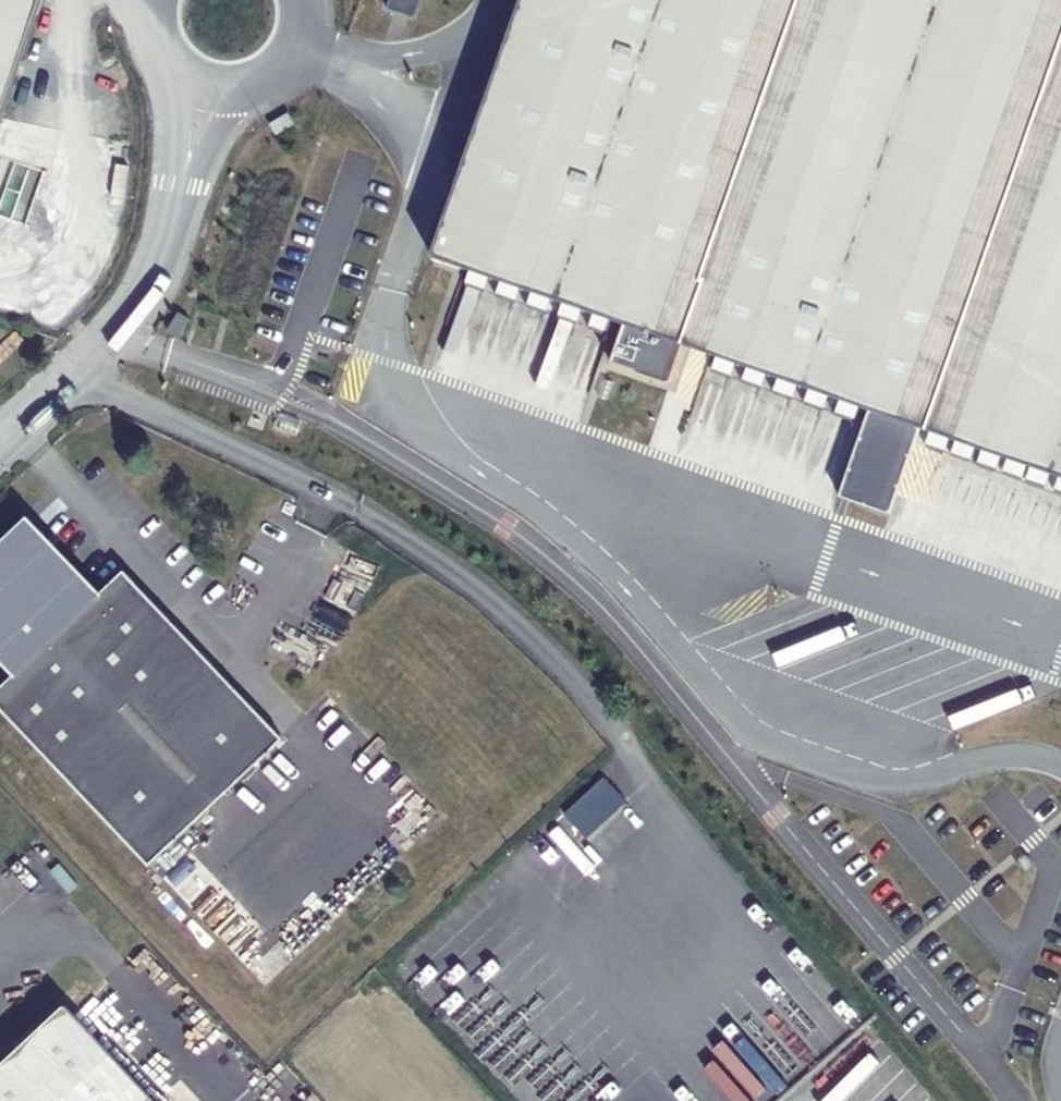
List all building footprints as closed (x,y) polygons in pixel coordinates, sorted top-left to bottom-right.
[(45,0),(0,0),(0,126),(45,0)] [(415,13),(417,0),(389,0),(387,7),(415,13)] [(415,262),(1060,485),(1060,0),(506,0),(415,262)] [(0,546),(0,657),(16,674),(0,689),(0,709),(148,868),(282,743),(124,573),(98,598),(29,519),(0,546)] [(603,776),(564,813),(586,836),(625,800),(603,776)] [(66,1005),(0,1066),(0,1100),(155,1100),(66,1005)]
